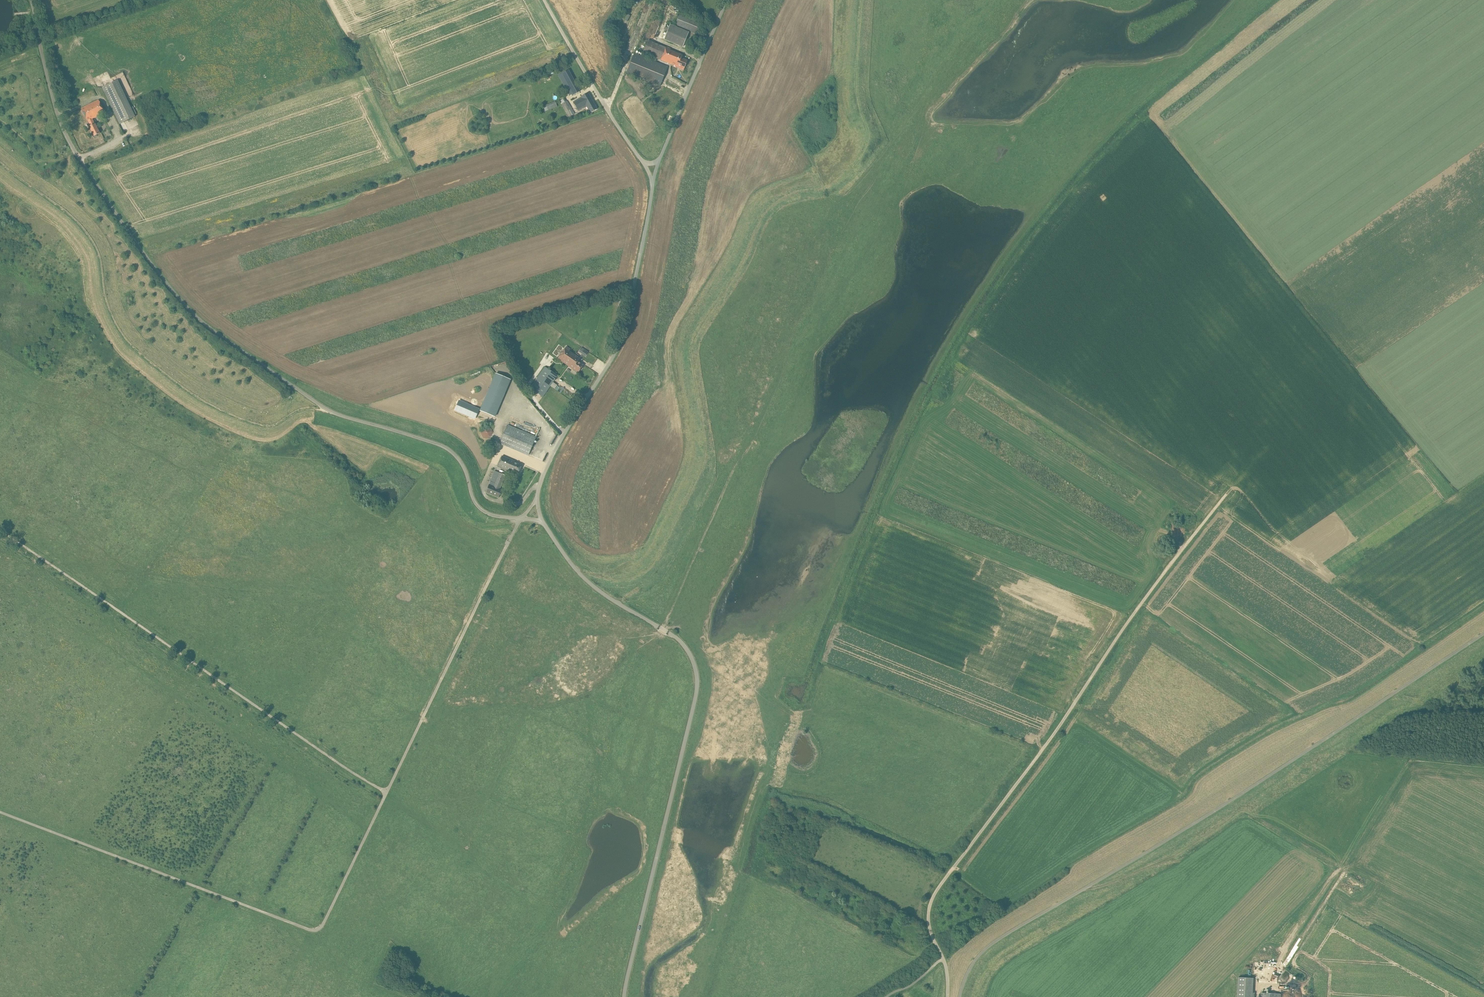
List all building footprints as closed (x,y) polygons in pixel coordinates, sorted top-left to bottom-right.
[(702,23),(679,14),(674,25),(697,34),(702,23)] [(688,32),(669,25),(663,39),(682,47),(688,32)] [(665,48),(647,41),(642,53),(679,67),(678,68),(683,70),(687,61),(680,58),(681,56),(679,55),(679,54),(669,50),(670,48),(666,46),(665,48)] [(639,55),(635,53),(627,73),(659,86),(667,67),(655,62),(639,55)] [(580,91),(568,70),(559,75),(569,95),(572,94),(572,96),(580,91)] [(135,116),(118,80),(102,87),(120,124),(135,116)] [(597,109),(588,93),(583,96),(581,97),(573,102),(578,111),(585,107),(587,106),(590,113),(593,111),(597,109)] [(565,97),(560,100),(569,117),(574,114),(565,97)] [(86,107),(81,109),(88,121),(91,126),(90,127),(94,136),(95,137),(97,136),(96,135),(99,134),(100,133),(95,124),(93,118),(96,117),(105,112),(99,100),(86,107)] [(557,107),(555,101),(543,106),(545,112),(547,111),(547,112),(550,111),(550,112),(556,109),(555,107),(557,107)] [(568,365),(575,356),(569,351),(570,349),(566,347),(558,358),(568,365)] [(580,359),(575,356),(568,365),(574,370),(578,373),(583,366),(578,362),(580,359)] [(557,375),(545,367),(538,378),(550,386),(555,389),(557,385),(553,382),(557,375)] [(510,380),(496,374),(480,410),(495,417),(510,380)] [(543,397),(550,386),(538,378),(530,388),(543,397)] [(477,415),(480,408),(468,404),(466,408),(457,404),(454,411),(469,417),(470,413),(477,415)] [(536,437),(507,425),(500,443),(528,455),(536,437)] [(494,435),(490,426),(481,430),(485,439),(494,435)] [(515,461),(502,456),(498,466),(510,471),(511,469),(518,473),(521,466),(514,463),(515,461)] [(505,475),(499,473),(493,486),(489,484),(486,492),(499,498),(502,490),(500,489),(505,475)] [(1237,996),(1254,996),(1254,993),(1252,993),(1253,978),(1238,977),(1237,996)]
